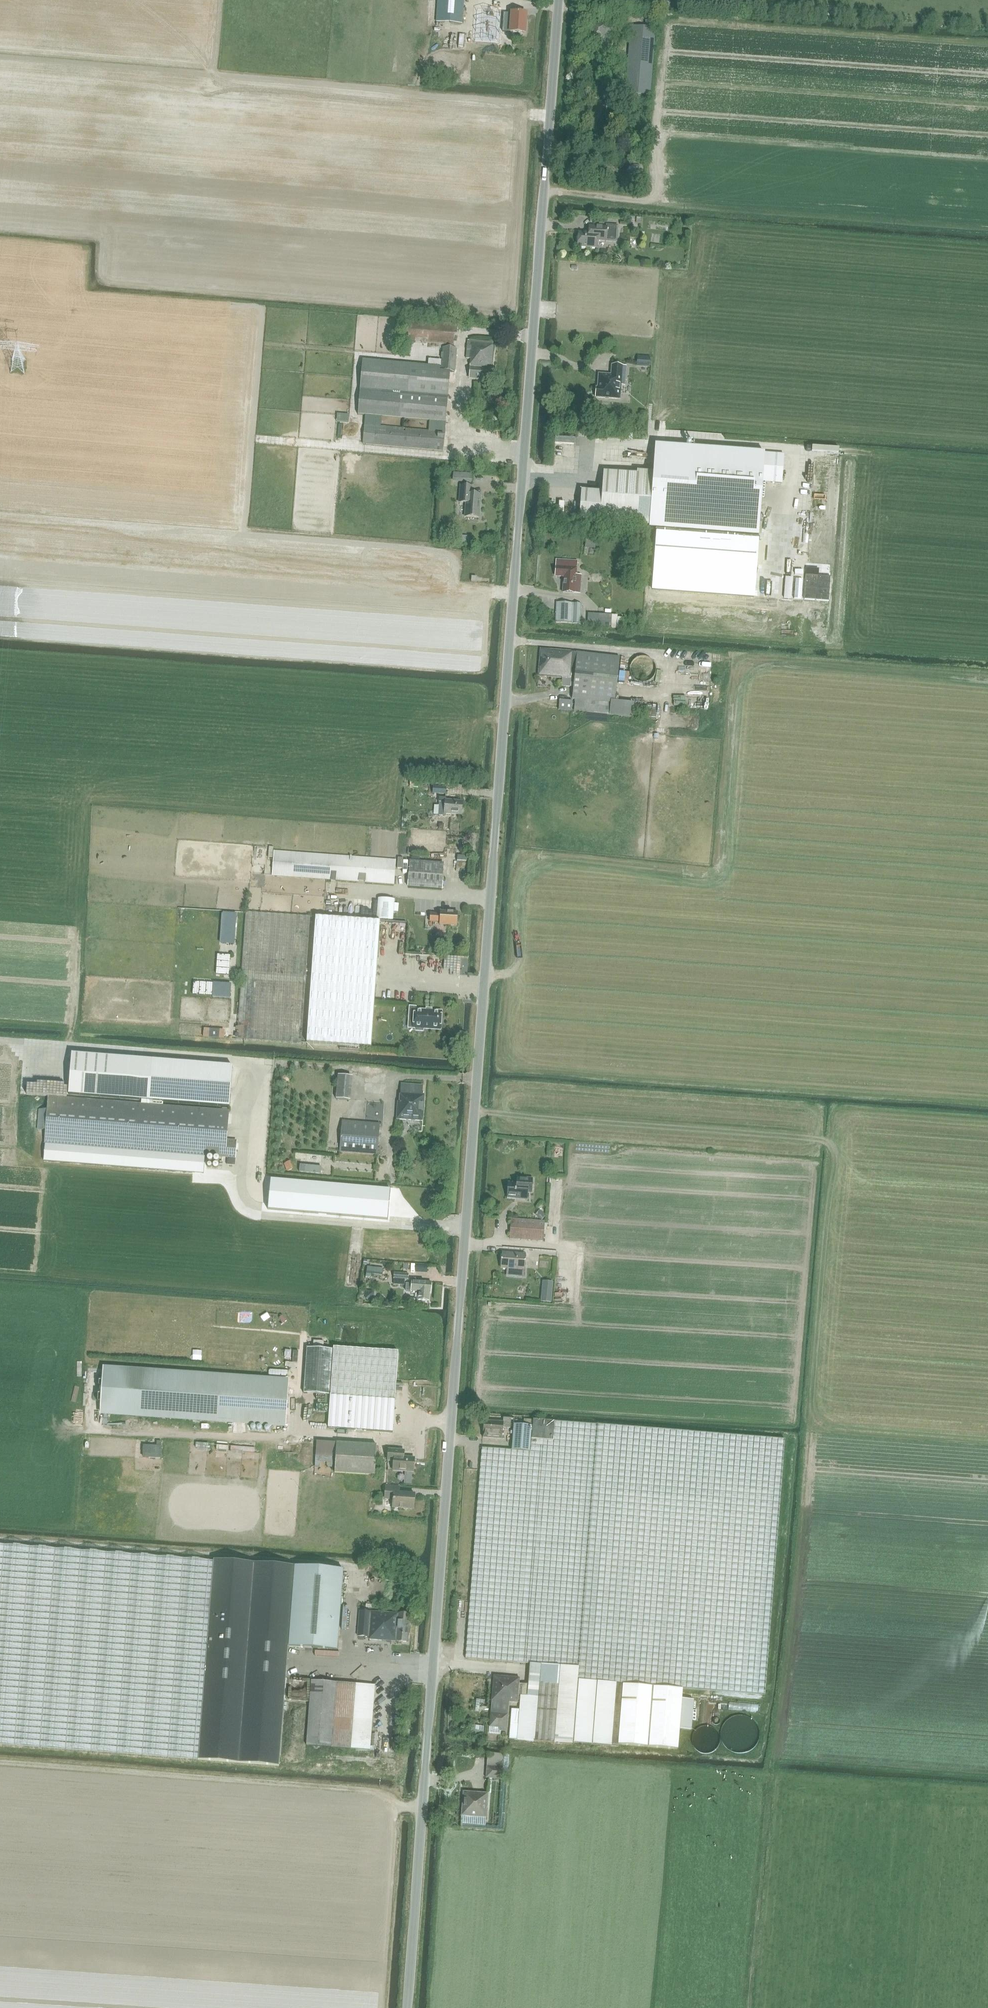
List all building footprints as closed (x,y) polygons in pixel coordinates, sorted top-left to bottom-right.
[(436,21),(461,22),(462,0),(437,0),(436,21)] [(478,9),(475,39),(500,41),(502,11),(478,9)] [(526,14),(512,13),(510,33),(524,34),(526,14)] [(585,19),(583,48),(611,51),(611,49),(613,29),(610,29),(611,21),(585,19)] [(626,92),(650,94),(655,30),(631,28),(626,92)] [(607,226),(607,228),(606,241),(606,242),(616,243),(617,226),(607,226)] [(607,228),(592,227),(592,234),(578,233),(577,248),(598,249),(598,240),(606,241),(607,228)] [(405,321),(403,340),(453,345),(455,325),(405,321)] [(468,341),(466,359),(470,360),(469,378),(490,380),(493,343),(468,341)] [(357,413),(444,421),(449,370),(454,370),(456,350),(443,348),(441,367),(362,359),(357,413)] [(638,357),(637,366),(650,367),(651,357),(638,357)] [(598,374),(597,387),(596,387),(595,398),(620,400),(621,386),(625,386),(626,367),(611,365),(610,375),(598,374)] [(364,425),(362,444),(443,451),(444,432),(428,431),(381,427),(364,425)] [(555,435),(554,442),(574,444),(575,436),(555,435)] [(580,491),(578,522),(649,527),(759,536),(763,484),(782,485),(785,456),(655,446),(653,473),(637,472),(604,469),(602,493),(580,491)] [(467,504),(465,517),(480,518),(482,496),(472,495),(473,488),(461,487),(459,503),(467,504)] [(454,537),(454,544),(463,545),(466,545),(467,538),(454,537)] [(586,541),(585,549),(595,550),(596,542),(586,541)] [(577,562),(557,560),(556,576),(565,577),(564,592),(580,593),(582,576),(576,576),(577,562)] [(558,602),(556,623),(580,624),(582,604),(558,602)] [(541,649),(538,676),(563,678),(562,685),(574,686),(573,699),(576,700),(575,710),(611,713),(611,714),(634,716),(634,711),(635,704),(616,703),(621,656),(578,652),(577,660),(571,660),(572,652),(541,649)] [(654,670),(654,669),(654,667),(653,665),(652,662),(651,661),(647,658),(645,657),(642,657),(640,657),(637,658),(635,659),(633,661),(630,664),(630,667),(629,669),(630,671),(630,674),(631,676),(633,678),(635,680),(637,681),(641,682),(644,682),(646,681),(649,680),(650,679),(652,677),(653,674),(654,670)] [(560,708),(567,709),(573,710),(574,701),(567,700),(567,701),(561,700),(560,708)] [(440,799),(438,815),(443,816),(446,814),(461,815),(463,801),(447,800),(447,799),(440,799)] [(272,875),(394,884),(396,860),(274,851),(272,875)] [(408,888),(441,890),(443,863),(419,862),(411,861),(409,861),(408,888)] [(378,899),(377,919),(393,920),(394,900),(378,899)] [(419,904),(419,912),(428,912),(429,904),(419,904)] [(441,911),(440,914),(430,913),(430,921),(440,922),(440,925),(457,926),(458,912),(441,911)] [(223,912),(221,942),(233,943),(236,913),(223,912)] [(237,1038),(302,1042),(311,917),(247,912),(237,1038)] [(307,1043),(373,1048),(381,925),(315,921),(307,1043)] [(213,982),(212,997),(230,998),(231,984),(213,982)] [(440,1030),(441,1012),(416,1010),(416,1007),(410,1007),(409,1019),(410,1019),(415,1019),(414,1028),(416,1028),(415,1031),(423,1032),(423,1029),(440,1030)] [(72,1053),(68,1093),(149,1100),(153,1059),(72,1053)] [(233,1066),(153,1059),(149,1100),(229,1106),(233,1066)] [(338,1073),(337,1098),(349,1099),(351,1074),(338,1073)] [(401,1085),(400,1102),(398,1102),(397,1119),(423,1121),(425,1086),(401,1085)] [(46,1140),(46,1143),(208,1155),(228,1156),(227,1165),(235,1166),(236,1157),(237,1157),(239,1139),(229,1138),(231,1109),(49,1095),(46,1140)] [(340,1150),(377,1154),(380,1123),(344,1119),(340,1150)] [(287,1171),(293,1169),(291,1161),(284,1164),(287,1171)] [(508,1182),(507,1198),(527,1200),(528,1194),(532,1194),(533,1178),(517,1177),(517,1183),(508,1182)] [(270,1180),(267,1209),(387,1220),(390,1190),(270,1180)] [(540,1210),(535,1215),(541,1219),(546,1214),(540,1210)] [(511,1218),(510,1239),(543,1241),(545,1220),(511,1218)] [(504,1253),(502,1269),(524,1270),(525,1255),(504,1253)] [(367,1272),(382,1274),(383,1268),(367,1266),(367,1272)] [(394,1272),(394,1279),(408,1280),(409,1273),(394,1272)] [(542,1280),(541,1301),(551,1302),(553,1281),(542,1280)] [(407,1285),(407,1291),(417,1292),(416,1300),(429,1301),(429,1293),(431,1293),(431,1283),(411,1281),(411,1285),(407,1285)] [(331,1395),(328,1428),(393,1432),(397,1382),(399,1351),(334,1347),(334,1349),(331,1395)] [(307,1348),(304,1393),(331,1395),(334,1349),(307,1348)] [(101,1414),(285,1426),(289,1378),(103,1366),(101,1414)] [(484,1422),(484,1434),(484,1438),(502,1440),(503,1427),(510,1428),(510,1427),(513,1427),(514,1419),(503,1418),(503,1423),(484,1422)] [(519,1684),(517,1696),(522,1696),(518,1740),(574,1744),(574,1745),(581,1746),(581,1744),(640,1749),(659,1750),(665,1750),(677,1751),(683,1688),(766,1696),(790,1454),(791,1441),(553,1422),(534,1420),(532,1451),(530,1451),(512,1450),(483,1449),(483,1454),(466,1659),(529,1664),(528,1684),(519,1684)] [(514,1426),(512,1450),(530,1451),(532,1427),(514,1426)] [(337,1447),(335,1476),(375,1479),(377,1449),(337,1447)] [(393,1471),(414,1473),(415,1458),(401,1457),(401,1451),(389,1450),(388,1461),(394,1461),(393,1471)] [(414,1493),(413,1493),(399,1492),(400,1486),(386,1485),(385,1498),(393,1499),(392,1507),(413,1508),(413,1502),(414,1502),(414,1493)] [(214,1559),(0,1543),(0,1746),(279,1767),(288,1646),(335,1650),(339,1601),(341,1568),(214,1559)] [(388,1613),(360,1611),(358,1636),(378,1638),(378,1640),(408,1643),(410,1619),(399,1618),(399,1614),(388,1613)] [(491,1709),(490,1727),(500,1728),(499,1730),(506,1731),(506,1730),(508,1704),(516,1705),(517,1696),(519,1684),(520,1679),(494,1676),(491,1709)] [(308,1746),(371,1751),(373,1720),(375,1686),(355,1684),(355,1686),(337,1684),(337,1683),(313,1681),(308,1746)] [(757,1733),(756,1730),(755,1726),(754,1723),(752,1720),(749,1718),(746,1716),(743,1715),(738,1714),(735,1714),(732,1715),(728,1717),(725,1719),(722,1722),(721,1725),(719,1729),(719,1733),(719,1736),(720,1740),(722,1743),(724,1746),(726,1748),(730,1750),(734,1751),(737,1752),(741,1752),(744,1751),(747,1749),(750,1747),(753,1744),(755,1741),(756,1737),(757,1733)] [(471,1724),(471,1734),(477,1734),(485,1735),(486,1725),(471,1724)] [(717,1739),(717,1736),(716,1733),(715,1731),(713,1728),(711,1727),(709,1726),(704,1724),(701,1725),(698,1725),(695,1727),(693,1728),(692,1730),(690,1733),(689,1735),(689,1738),(689,1741),(690,1743),(691,1746),(693,1748),(694,1750),(697,1752),(702,1753),(705,1753),(708,1752),(711,1751),(713,1749),(715,1747),(716,1744),(717,1742),(717,1739)] [(487,1766),(486,1778),(502,1779),(503,1767),(487,1766)] [(463,1791),(461,1815),(486,1817),(488,1793),(463,1791)]
